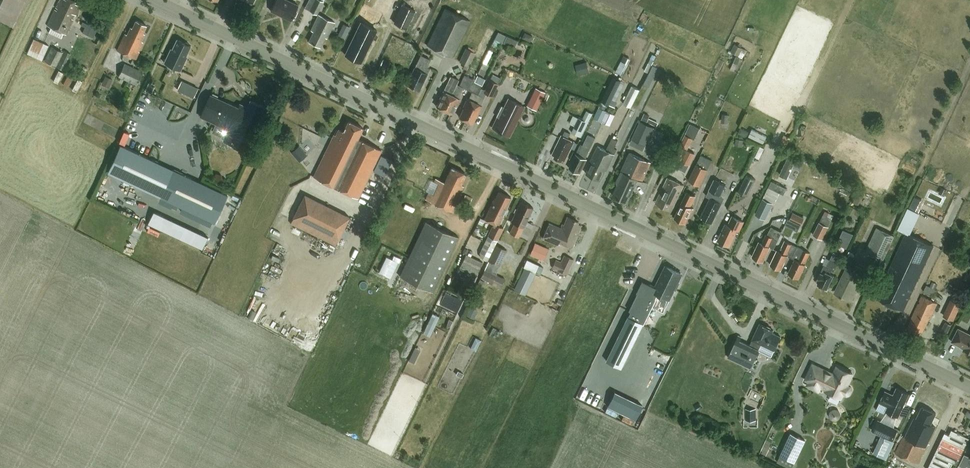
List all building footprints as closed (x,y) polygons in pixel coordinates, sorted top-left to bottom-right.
[(75,2),(72,0),(59,0),(47,26),(67,35),(80,6),(75,3),(75,2)] [(286,0),(276,0),(270,11),(291,21),(298,6),(286,0)] [(316,15),(322,2),(319,0),(314,0),(309,11),(316,15)] [(414,11),(402,5),(393,23),(406,29),(414,11)] [(452,58),(470,21),(444,9),(427,46),(452,58)] [(327,38),(334,23),(318,15),(311,31),(313,32),(309,42),(320,47),(325,37),(327,38)] [(143,33),(146,26),(136,21),(132,28),(130,27),(127,35),(125,34),(117,51),(136,59),(141,47),(143,42),(141,41),(144,34),(143,33)] [(376,30),(360,23),(344,55),(361,63),(376,30)] [(350,27),(343,24),(338,35),(345,39),(350,27)] [(95,37),(97,31),(88,27),(86,33),(95,37)] [(505,36),(497,32),(493,40),(501,44),(505,36)] [(529,42),(532,37),(524,33),(521,38),(529,42)] [(28,53),(44,59),(50,44),(34,38),(28,53)] [(172,68),(180,71),(186,58),(185,57),(190,46),(188,45),(188,43),(186,43),(184,43),(177,39),(172,50),(171,49),(160,72),(156,70),(149,85),(160,90),(167,76),(166,76),(169,69),(172,70),(172,68)] [(734,44),(731,52),(739,56),(742,48),(734,44)] [(51,48),(45,61),(63,69),(70,54),(64,51),(63,53),(51,48)] [(462,69),(466,70),(467,67),(468,67),(474,54),(464,49),(458,63),(464,65),(462,69)] [(421,55),(406,84),(419,91),(430,69),(427,68),(431,60),(421,55)] [(623,73),(627,63),(622,61),(619,71),(623,73)] [(391,65),(383,62),(380,71),(387,74),(391,65)] [(578,76),(589,73),(586,62),(575,65),(578,76)] [(124,63),(118,77),(136,85),(142,71),(124,63)] [(59,71),(53,81),(53,82),(57,84),(58,83),(63,73),(59,71)] [(454,79),(450,77),(436,107),(445,111),(457,86),(459,81),(458,81),(460,76),(456,74),(454,79)] [(63,85),(68,87),(72,78),(68,75),(63,85)] [(485,91),(481,89),(466,121),(472,124),(477,114),(478,115),(482,106),(480,105),(486,94),(492,97),(500,79),(492,75),(485,91)] [(458,87),(457,86),(445,111),(452,114),(463,89),(468,91),(473,82),(473,80),(463,76),(458,87)] [(466,121),(481,89),(482,87),(485,80),(477,76),(474,83),(473,82),(468,91),(472,92),(468,100),(467,99),(463,108),(464,108),(459,118),(466,121)] [(113,81),(105,78),(102,86),(110,89),(113,81)] [(613,78),(602,101),(607,104),(610,105),(621,81),(613,78)] [(77,79),(72,90),(76,92),(82,82),(77,79)] [(647,94),(652,84),(644,81),(639,90),(647,94)] [(639,89),(631,85),(623,103),(630,107),(639,89)] [(535,88),(526,106),(536,110),(544,93),(535,88)] [(243,150),(264,107),(250,100),(245,111),(210,95),(200,117),(228,130),(223,141),(243,150)] [(524,107),(508,99),(498,117),(492,128),(509,137),(524,107)] [(649,110),(644,121),(655,125),(660,115),(649,110)] [(570,132),(581,137),(592,113),(586,111),(582,120),(577,118),(570,132)] [(357,139),(362,128),(348,121),(343,132),(338,130),(335,136),(334,135),(313,177),(358,199),(381,151),(357,139)] [(633,138),(647,145),(653,132),(655,128),(640,121),(638,125),(632,137),(633,138)] [(694,140),(700,129),(690,124),(685,135),(693,139),(692,139),(694,140)] [(627,127),(622,139),(628,141),(634,130),(627,127)] [(746,138),(748,132),(740,128),(737,134),(746,138)] [(565,162),(574,142),(569,140),(571,136),(565,133),(564,137),(561,136),(552,155),(555,156),(554,158),(561,162),(562,160),(565,162)] [(785,134),(779,146),(786,149),(792,137),(785,134)] [(569,169),(580,174),(587,159),(585,159),(595,138),(588,135),(578,155),(576,154),(569,169)] [(685,135),(674,158),(681,162),(692,139),(693,139),(685,135)] [(606,171),(617,150),(614,149),(618,141),(612,138),(606,151),(593,178),(600,181),(605,170),(606,171)] [(159,162),(120,144),(107,173),(145,191),(159,162)] [(306,155),(299,146),(291,152),(299,161),(306,155)] [(593,178),(606,151),(598,147),(590,163),(591,164),(586,174),(593,178)] [(689,166),(695,154),(688,150),(682,162),(689,166)] [(629,153),(621,171),(616,182),(617,185),(612,196),(627,203),(638,180),(642,182),(651,164),(629,153)] [(696,164),(688,181),(699,186),(707,170),(696,164)] [(453,213),(461,194),(460,194),(463,186),(461,185),(466,174),(451,168),(444,183),(437,179),(427,200),(453,213)] [(214,223),(227,195),(173,169),(160,198),(214,223)] [(746,175),(738,192),(748,196),(756,179),(746,175)] [(684,185),(668,178),(657,201),(660,203),(658,206),(671,212),(684,185)] [(725,185),(714,180),(706,197),(710,199),(700,218),(712,224),(724,197),(720,196),(725,185)] [(786,188),(771,181),(768,188),(783,195),(786,188)] [(944,197),(947,191),(941,188),(938,194),(944,197)] [(858,205),(863,193),(857,190),(852,202),(858,205)] [(484,219),(494,224),(488,236),(479,254),(480,257),(487,261),(497,240),(503,229),(498,226),(507,208),(506,207),(511,197),(499,192),(495,199),(493,201),(484,219)] [(687,192),(674,219),(685,224),(688,217),(689,218),(693,209),(690,207),(695,196),(687,192)] [(337,240),(349,216),(305,195),(293,218),(337,240)] [(465,195),(463,201),(470,204),(472,198),(465,195)] [(916,195),(910,205),(920,211),(926,201),(916,195)] [(772,203),(763,199),(755,215),(764,220),(772,203)] [(523,228),(533,208),(520,202),(511,221),(514,223),(509,233),(518,238),(523,228)] [(913,232),(921,211),(908,207),(900,228),(913,232)] [(834,215),(825,210),(813,235),(822,239),(834,215)] [(148,224),(204,247),(209,234),(153,211),(148,224)] [(793,213),(789,220),(800,226),(804,218),(793,213)] [(729,226),(726,225),(718,241),(729,246),(734,235),(738,237),(740,232),(738,231),(743,222),(733,217),(729,226)] [(572,248),(581,226),(577,224),(578,222),(567,218),(564,226),(562,225),(561,229),(549,224),(543,239),(558,245),(559,242),(572,248)] [(458,238),(425,222),(399,276),(433,292),(458,238)] [(877,228),(866,252),(883,260),(894,235),(877,228)] [(381,229),(379,232),(389,238),(391,234),(381,229)] [(843,230),(836,244),(846,249),(853,235),(843,230)] [(903,310),(933,246),(909,235),(906,234),(876,298),(903,310)] [(778,241),(766,235),(762,244),(759,242),(752,257),(763,262),(770,248),(773,250),(778,241)] [(544,247),(535,243),(530,255),(539,259),(544,247)] [(792,258),(797,248),(791,245),(790,247),(784,244),(780,252),(777,251),(770,265),(781,270),(787,256),(792,258)] [(507,251),(495,245),(487,261),(499,267),(507,251)] [(810,254),(797,248),(792,258),(795,260),(788,274),(799,279),(805,265),(805,264),(810,254)] [(837,264),(841,256),(834,252),(830,260),(837,264)] [(460,267),(476,276),(482,263),(466,255),(460,267)] [(567,276),(574,261),(563,256),(560,263),(555,260),(551,268),(553,269),(559,272),(567,276)] [(535,272),(538,265),(526,260),(523,267),(535,272)] [(824,266),(817,281),(819,282),(818,285),(819,286),(819,287),(820,288),(821,289),(822,290),(823,290),(824,289),(825,289),(827,290),(833,276),(830,274),(831,270),(834,271),(837,264),(830,260),(826,267),(824,266)] [(838,292),(837,295),(851,302),(865,273),(848,265),(835,291),(838,292)] [(655,287),(648,284),(642,296),(638,293),(630,310),(631,311),(607,361),(622,369),(656,299),(667,305),(675,290),(676,291),(679,283),(677,282),(681,274),(665,266),(655,287)] [(518,278),(522,280),(527,269),(526,268),(523,267),(518,278)] [(505,279),(485,269),(480,278),(500,289),(505,279)] [(928,294),(931,288),(926,286),(923,292),(928,294)] [(937,304),(922,296),(907,329),(918,335),(920,332),(922,333),(928,320),(929,320),(937,304)] [(952,301),(944,317),(952,321),(960,305),(952,301)] [(758,352),(771,358),(774,351),(781,337),(772,333),(773,331),(760,324),(749,346),(740,341),(741,338),(738,336),(728,358),(750,368),(758,352)] [(650,327),(642,344),(650,348),(658,331),(650,327)] [(960,330),(953,344),(961,348),(969,353),(969,335),(960,330)] [(813,366),(806,380),(810,382),(808,385),(818,390),(820,386),(827,390),(826,392),(840,399),(843,394),(846,395),(849,395),(851,390),(850,388),(846,386),(852,374),(837,367),(834,375),(833,375),(813,366)] [(898,417),(909,394),(896,389),(893,395),(885,392),(879,403),(888,407),(886,412),(898,417)] [(633,414),(640,400),(622,391),(615,405),(633,414)] [(918,464),(935,428),(930,425),(936,414),(922,407),(917,419),(915,418),(910,427),(909,426),(896,454),(918,464)] [(756,410),(745,410),(746,422),(756,422),(756,410)] [(836,410),(834,411),(833,411),(832,412),(831,413),(830,414),(830,416),(830,417),(831,418),(832,419),(833,420),(834,420),(836,420),(837,420),(838,419),(839,418),(840,417),(840,415),(840,414),(839,413),(838,412),(837,411),(836,410)] [(880,421),(877,420),(872,432),(881,436),(873,454),(886,460),(895,442),(893,441),(898,429),(894,428),(880,421)] [(969,438),(951,429),(949,435),(944,433),(928,467),(950,467),(952,463),(956,465),(969,438)] [(790,435),(777,463),(787,467),(793,467),(805,442),(790,435)]
